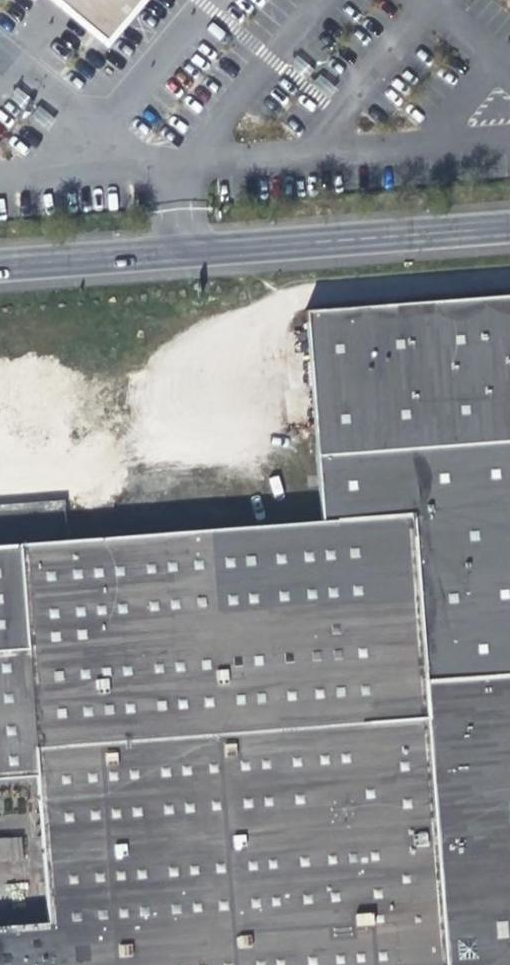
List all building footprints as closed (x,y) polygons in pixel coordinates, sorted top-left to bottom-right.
[(113,50),(154,0),(53,0),(113,50)] [(509,464),(509,306),(301,322),(313,478),(509,464)] [(313,478),(317,532),(406,526),(418,710),(509,703),(509,464),(313,478)] [(317,532),(0,555),(0,787),(31,784),(43,929),(0,933),(0,964),(509,964),(509,703),(418,710),(406,526),(317,532)] [(22,859),(21,837),(0,838),(0,861),(22,859)]
